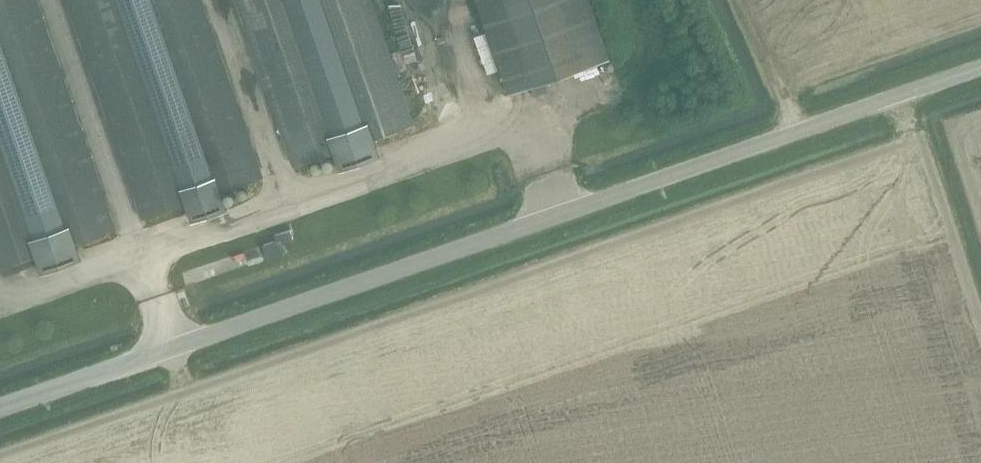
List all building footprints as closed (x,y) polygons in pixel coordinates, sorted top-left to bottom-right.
[(47,251),(53,268),(93,255),(87,237),(113,228),(35,0),(0,0),(0,267),(47,251)] [(144,218),(182,204),(188,222),(228,208),(222,190),(261,177),(200,0),(68,0),(144,218)] [(295,165),(334,152),(339,170),(379,156),(373,138),(412,125),(369,0),(238,0),(295,165)] [(509,91),(529,84),(533,96),(548,91),(544,80),(609,58),(589,0),(477,0),(509,91)] [(268,259),(286,252),(283,242),(293,239),(290,230),(275,235),(276,240),(263,245),(268,259)]
